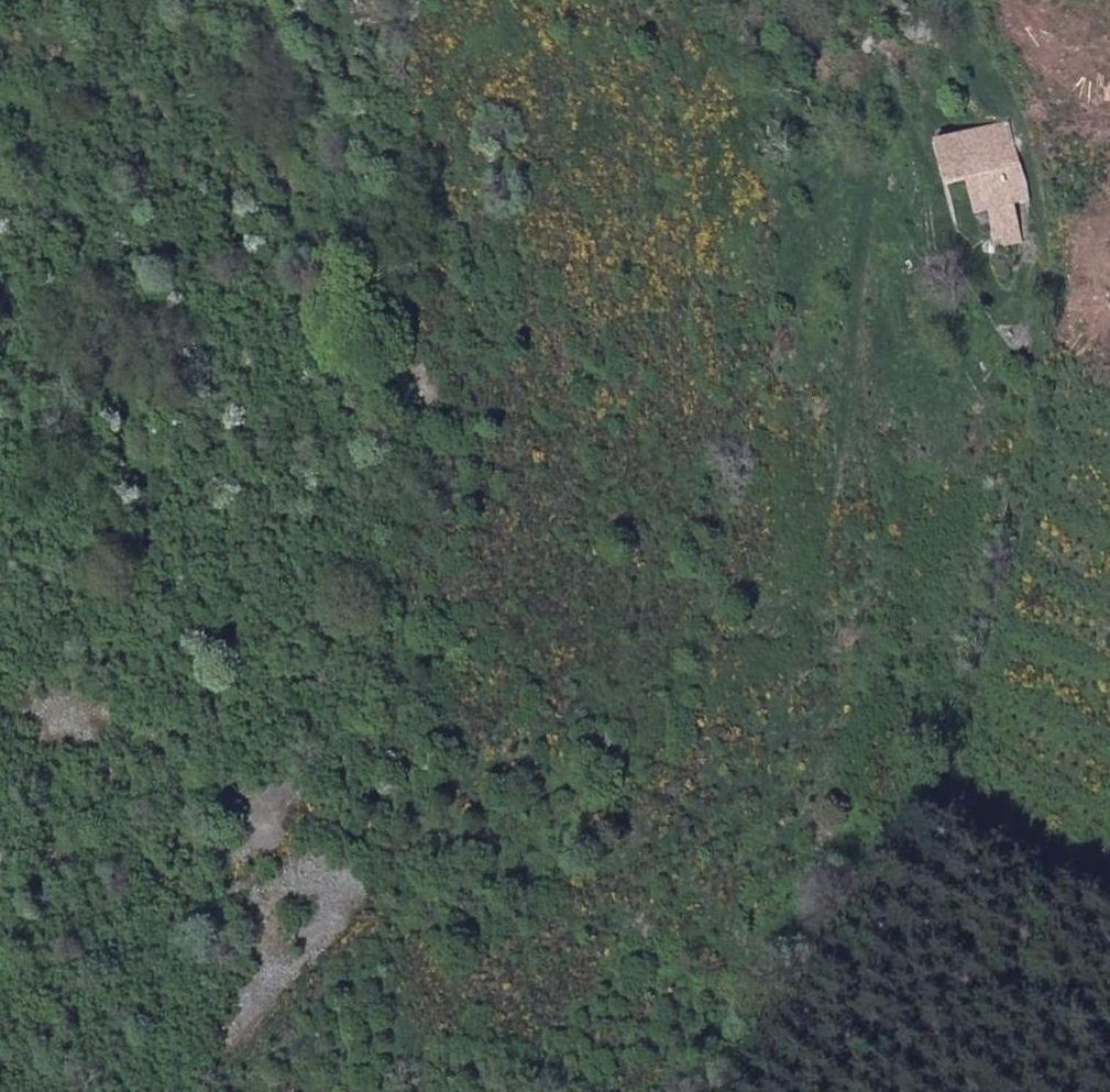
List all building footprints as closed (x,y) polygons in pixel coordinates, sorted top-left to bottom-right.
[(937,140),(947,182),(969,178),(978,212),(991,212),(995,235),(1007,236),(1008,244),(1023,243),(1018,203),(1031,201),(1012,120),(937,140)]
